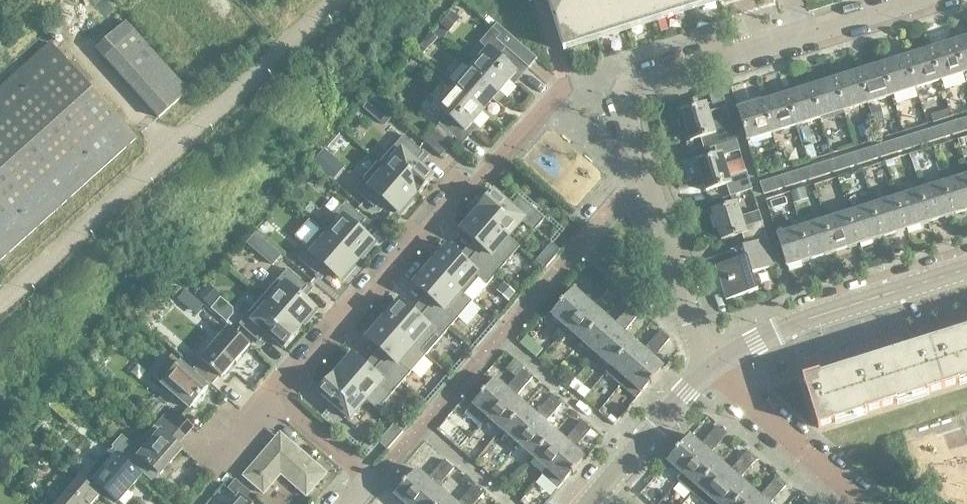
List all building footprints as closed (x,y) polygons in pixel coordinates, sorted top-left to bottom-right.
[(551,4),(549,0),(547,0),(563,50),(565,50),(563,43),(702,0),(564,0),(551,4)] [(451,11),(440,24),(448,31),(459,18),(451,11)] [(159,118),(188,91),(126,22),(96,48),(159,118)] [(528,68),(536,58),(498,25),(494,30),(501,36),(497,40),(528,68)] [(471,68),(498,92),(508,80),(513,85),(528,68),(497,40),(501,36),(494,30),(492,29),(479,44),(487,51),(471,68)] [(428,36),(414,52),(420,57),(434,41),(428,36)] [(962,74),(966,72),(966,38),(952,43),(962,74)] [(0,88),(0,260),(136,138),(51,43),(0,88)] [(938,81),(962,74),(952,43),(928,50),(938,81)] [(914,89),(938,81),(928,50),(904,58),(914,89)] [(881,65),(890,96),(914,89),(904,58),(881,65)] [(867,103),(890,96),(881,65),(858,72),(867,103)] [(455,87),(482,111),(492,99),(496,104),(504,96),(498,92),(471,68),(455,87)] [(842,111),(867,103),(858,72),(833,80),(842,111)] [(818,119),(842,111),(833,80),(809,88),(818,119)] [(438,124),(433,131),(448,144),(454,138),(461,144),(477,127),(472,123),(482,111),(455,87),(438,107),(447,115),(438,124)] [(794,126),(818,119),(809,88),(785,95),(794,126)] [(723,101),(720,90),(708,94),(712,105),(723,101)] [(363,106),(384,124),(393,113),(372,95),(363,106)] [(761,103),(770,134),(794,126),(785,95),(761,103)] [(747,141),(770,134),(761,103),(737,110),(747,141)] [(725,107),(708,112),(706,104),(681,112),(690,141),(711,134),(714,146),(736,139),(725,107)] [(880,105),(869,108),(873,122),(884,119),(880,105)] [(942,120),(940,114),(939,112),(930,115),(932,122),(942,120)] [(966,130),(966,118),(950,123),(954,134),(966,130)] [(930,142),(954,134),(950,123),(927,130),(930,142)] [(903,138),(907,149),(930,142),(927,130),(903,138)] [(450,145),(448,144),(433,131),(422,142),(440,157),(450,145)] [(379,164),(415,195),(417,193),(419,194),(433,178),(416,162),(423,153),(403,136),(379,164)] [(883,157),(907,149),(903,138),(879,145),(883,157)] [(856,153),(859,164),(883,157),(879,145),(856,153)] [(365,174),(375,158),(367,153),(357,169),(365,174)] [(834,172),(859,164),(856,153),(831,161),(834,172)] [(325,154),(316,164),(324,172),(334,161),(325,154)] [(752,189),(746,171),(747,171),(743,159),(726,164),(730,176),(729,177),(722,154),(697,161),(705,190),(727,184),(730,196),(752,189)] [(811,179),(834,172),(831,161),(807,168),(811,179)] [(415,195),(379,164),(377,162),(362,179),(364,181),(355,192),(375,208),(382,199),(401,215),(413,201),(411,200),(415,195)] [(787,187),(811,179),(807,168),(783,176),(787,187)] [(764,194),(787,187),(783,176),(760,183),(764,194)] [(966,210),(966,176),(943,184),(953,215),(966,210)] [(930,222),(953,215),(943,184),(920,191),(930,222)] [(807,199),(804,187),(790,192),(794,203),(807,199)] [(479,209),(478,211),(508,238),(521,222),(533,232),(544,219),(519,197),(511,207),(492,191),(478,208),(479,209)] [(896,198),(906,229),(930,222),(920,191),(896,198)] [(881,237),(906,229),(896,198),(872,206),(881,237)] [(321,231),(357,262),(359,260),(361,261),(375,244),(357,229),(365,220),(345,203),(321,231)] [(746,246),(767,239),(762,221),(759,211),(743,216),(746,226),(744,226),(737,203),(712,211),(721,240),(742,234),(746,246)] [(848,214),(858,244),(881,237),(872,206),(848,214)] [(519,248),(508,238),(478,211),(474,216),(472,214),(460,229),(481,247),(474,255),(496,275),(519,248)] [(833,252),(858,244),(848,214),(824,221),(833,252)] [(306,242),(318,226),(308,218),(296,235),(306,242)] [(810,259),(833,252),(824,221),(800,229),(810,259)] [(786,267),(810,259),(800,229),(777,236),(786,267)] [(353,266),(357,262),(321,231),(297,258),(317,276),(325,267),(342,282),(355,268),(353,266)] [(255,232),(246,243),(257,253),(266,242),(255,232)] [(767,239),(746,246),(730,251),(733,261),(715,267),(726,300),(757,290),(752,273),(776,266),(767,239)] [(536,261),(545,269),(560,251),(551,243),(536,261)] [(472,302),(496,275),(474,255),(466,264),(445,245),(433,260),(434,261),(430,266),(472,302)] [(472,302),(430,266),(428,267),(427,266),(412,283),(433,301),(426,309),(448,329),(472,302)] [(263,297),(299,329),(303,324),(305,325),(317,311),(299,296),(307,287),(287,270),(263,297)] [(567,329),(607,282),(603,278),(585,298),(574,290),(563,302),(562,302),(560,304),(561,305),(552,316),(567,329)] [(582,342),(604,315),(594,307),(612,286),(607,282),(567,329),(582,342)] [(208,283),(197,295),(210,307),(221,295),(208,283)] [(220,297),(210,308),(226,322),(233,314),(233,308),(220,297)] [(297,331),(299,329),(263,297),(239,325),(259,343),(267,334),(284,349),(299,332),(297,331)] [(383,320),(413,346),(425,356),(448,329),(426,309),(419,318),(398,300),(385,314),(387,315),(383,320)] [(596,354),(637,308),(632,304),(614,324),(604,315),(582,342),(596,354)] [(611,367),(634,341),(623,332),(641,312),(637,308),(596,354),(611,367)] [(413,346),(383,320),(381,322),(380,321),(365,337),(386,356),(379,364),(401,383),(410,373),(399,363),(413,346)] [(200,360),(201,361),(193,370),(211,384),(218,376),(221,378),(249,345),(230,327),(200,360)] [(644,350),(634,341),(611,367),(606,373),(621,386),(666,334),(662,330),(644,350)] [(671,338),(666,334),(621,386),(636,399),(641,393),(650,383),(651,384),(654,381),(652,380),(664,368),(653,358),(671,338)] [(821,381),(820,376),(819,373),(803,378),(818,428),(966,381),(966,336),(821,381)] [(377,411),(401,383),(379,364),(372,373),(350,354),(338,368),(340,370),(336,374),(366,401),(377,411)] [(189,409),(208,388),(180,365),(162,385),(189,409)] [(488,419),(529,373),(524,369),(506,389),(496,380),(485,393),(483,392),(481,395),(482,396),(474,406),(488,419)] [(503,431),(526,406),(516,397),(533,377),(529,373),(488,419),(503,431)] [(366,401),(336,374),(334,376),(332,375),(318,392),(350,419),(366,401)] [(133,406),(139,399),(130,391),(124,398),(133,406)] [(518,444),(558,398),(553,394),(536,415),(526,406),(503,431),(518,444)] [(56,398),(49,406),(59,416),(67,407),(56,398)] [(562,402),(558,398),(518,444),(533,457),(555,432),(545,423),(562,402)] [(163,418),(184,437),(192,427),(172,409),(163,418)] [(177,445),(184,437),(163,418),(155,428),(160,432),(141,454),(128,442),(120,452),(150,480),(156,472),(160,475),(182,450),(177,445)] [(565,440),(555,432),(533,457),(548,470),(588,424),(583,420),(565,440)] [(378,443),(387,451),(403,432),(393,424),(378,443)] [(592,427),(588,424),(548,470),(562,483),(571,473),(572,474),(575,471),(574,470),(585,457),(575,448),(592,427)] [(683,475),(723,429),(718,425),(700,445),(690,437),(679,449),(678,449),(676,451),(677,453),(668,462),(683,475)] [(723,429),(683,475),(678,481),(692,494),(720,462),(710,454),(728,433),(723,429)] [(280,434),(272,443),(244,476),(262,492),(279,472),(306,497),(326,474),(297,449),(280,434)] [(139,476),(116,456),(109,450),(87,475),(93,481),(117,501),(133,483),(139,476)] [(753,455),(748,451),(730,471),(720,462),(692,494),(704,503),(710,503),(753,455)] [(753,455),(710,503),(736,503),(749,488),(739,479),(758,459),(753,455)] [(450,463),(445,459),(428,479),(417,470),(407,483),(405,482),(403,485),(404,486),(395,496),(404,503),(414,503),(450,463)] [(450,463),(414,503),(440,503),(447,496),(438,487),(455,467),(450,463)] [(782,480),(778,476),(760,497),(749,488),(736,503),(762,503),(782,480)] [(100,495),(79,477),(56,503),(92,503),(100,495)] [(254,497),(235,480),(228,489),(236,496),(230,503),(251,503),(256,499),(254,497)] [(782,480),(762,503),(769,503),(787,484),(782,480)] [(480,489),(475,485),(458,503),(466,503),(480,489)] [(480,489),(466,503),(474,503),(484,493),(480,489)] [(440,503),(457,503),(447,496),(440,503)]
